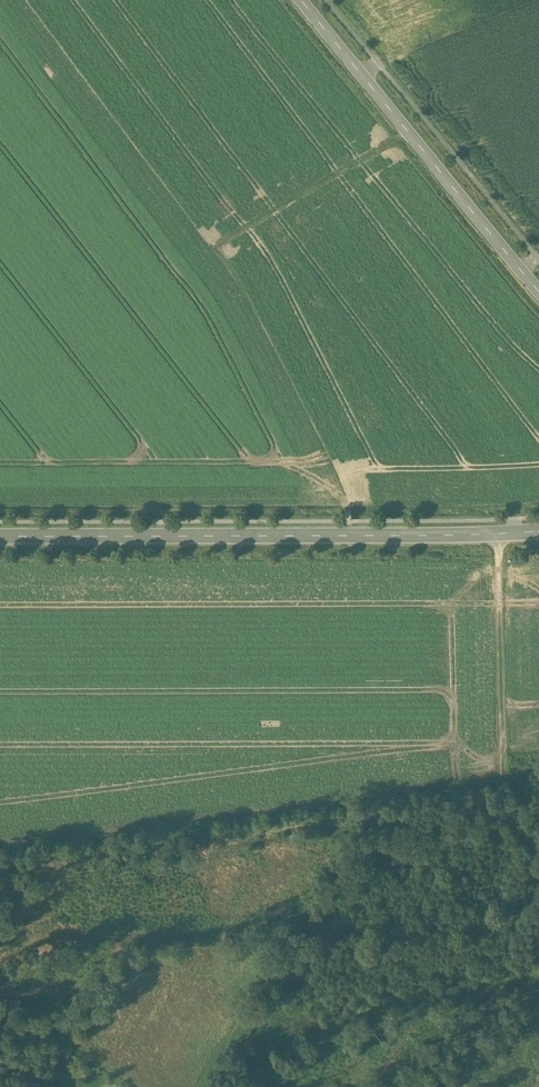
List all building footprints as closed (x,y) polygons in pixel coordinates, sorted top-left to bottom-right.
[(90,1078),(89,1063),(78,1063),(79,1078),(90,1078)]
